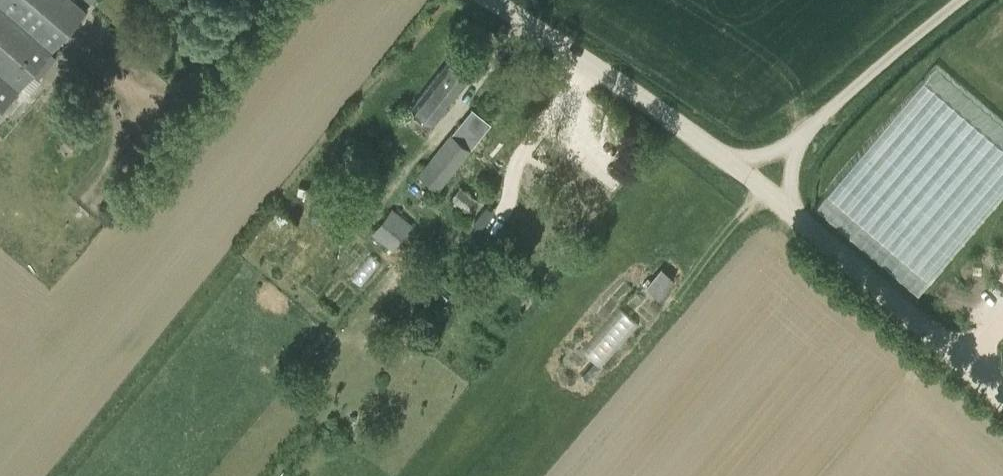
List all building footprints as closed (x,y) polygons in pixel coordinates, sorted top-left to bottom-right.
[(87,7),(79,0),(0,0),(0,107),(87,7)] [(472,72),(451,56),(412,105),(433,122),(472,72)] [(492,123),(461,99),(420,151),(430,159),(418,174),(438,191),(450,175),(492,123)] [(460,185),(449,200),(466,213),(477,199),(460,185)] [(392,249),(412,225),(391,209),(371,233),(392,249)] [(661,265),(647,285),(662,296),(676,275),(661,265)] [(584,347),(602,364),(640,323),(623,306),(584,347)]
